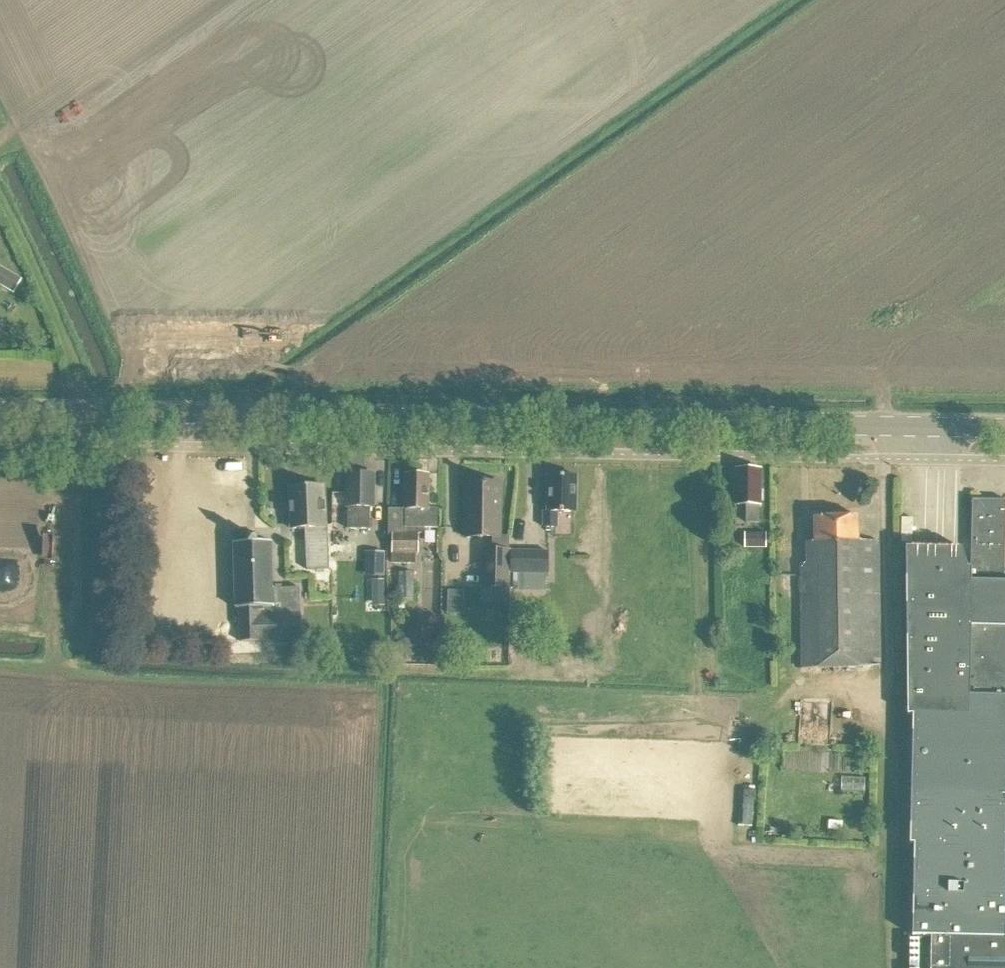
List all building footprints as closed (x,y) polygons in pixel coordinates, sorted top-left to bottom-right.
[(0,270),(0,288),(13,296),(21,282),(0,270)] [(735,506),(747,506),(747,522),(759,523),(759,506),(761,506),(762,472),(735,471),(735,506)] [(349,475),(347,519),(347,529),(369,530),(369,508),(372,508),(373,476),(349,475)] [(393,533),(392,553),(419,554),(420,528),(438,529),(438,508),(429,508),(429,476),(406,476),(405,509),(406,509),(405,533),(393,533)] [(544,512),(544,529),(555,529),(555,513),(574,513),(575,477),(549,476),(548,513),(544,512)] [(468,484),(467,536),(502,536),(502,484),(468,484)] [(322,486),(289,487),(291,529),(299,529),(299,532),(292,533),(293,558),(330,557),(329,529),(323,530),(323,528),(322,486)] [(972,500),(971,567),(963,567),(963,549),(910,547),(909,713),(914,713),(911,843),(915,843),(914,935),(932,936),(931,967),(1004,967),(1004,500),(972,500)] [(802,565),(802,581),(800,581),(801,670),(879,669),(878,542),(860,542),(860,519),(815,519),(815,543),(808,543),(808,565),(802,565)] [(260,642),(300,641),(299,614),(299,589),(274,589),(272,542),(259,543),(259,535),(246,536),(246,543),(231,544),(233,609),(238,609),(239,643),(260,643),(260,642)] [(766,537),(746,537),(746,551),(766,551),(766,537)] [(509,590),(510,551),(481,551),(481,589),(509,590)] [(548,553),(510,552),(510,575),(547,576),(548,553)] [(365,553),(364,577),(384,577),(385,553),(365,553)]
